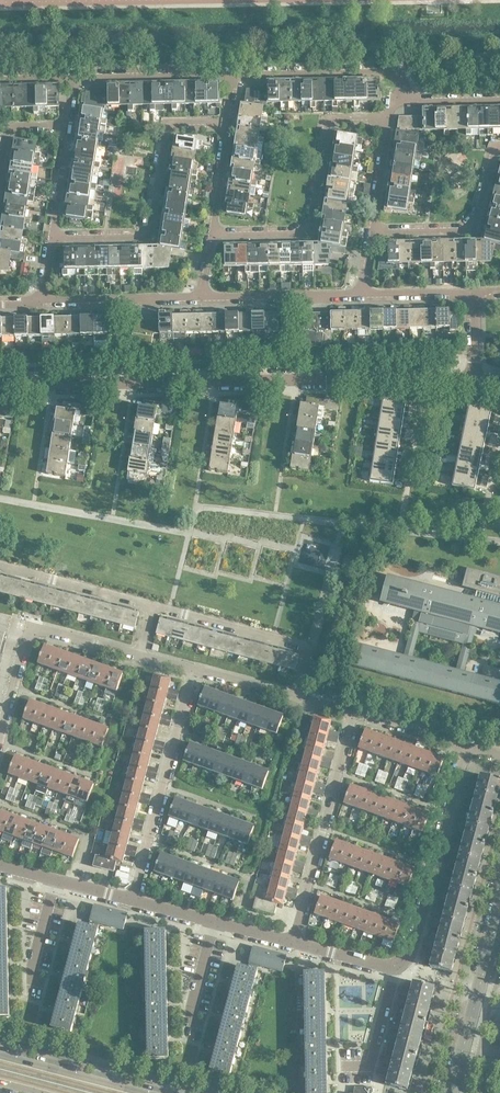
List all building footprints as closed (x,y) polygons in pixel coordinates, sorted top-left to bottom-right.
[(379,101),(379,82),(370,82),(370,79),(364,80),(365,83),(365,87),(367,86),(368,101),(379,101)] [(335,102),(335,83),(327,83),(327,80),(321,80),(321,83),(321,87),(324,87),(324,102),(332,102),(335,102)] [(357,101),(357,83),(349,83),(349,80),(343,80),(343,83),(343,87),(346,87),(346,101),(354,101),(357,101)] [(291,102),(291,84),(283,84),(283,81),(277,81),(277,84),(277,88),(280,88),(280,103),(288,103),(291,102)] [(313,102),(313,84),(305,84),(305,81),(299,81),(299,84),(299,88),(302,88),(302,102),(310,102),(313,102)] [(175,105),(174,86),(166,86),(166,83),(160,83),(160,86),(161,91),(163,90),(164,105),(172,105),(175,105)] [(197,104),(196,86),(188,86),(188,83),(182,83),(182,86),(182,90),(185,90),(185,105),(194,104),(197,104)] [(219,104),(218,85),(210,86),(210,83),(204,83),(204,86),(204,90),(207,90),(207,104),(219,104)] [(324,102),(324,87),(321,87),(321,83),(313,84),(313,102),(310,102),(310,108),(316,108),(316,102),(324,102)] [(346,101),(346,87),(343,87),(343,83),(335,83),(335,102),(332,102),(332,108),(338,108),(337,102),(346,101)] [(368,101),(367,86),(365,87),(365,83),(357,83),(357,101),(354,101),(354,108),(359,108),(359,101),(368,101)] [(131,106),(131,87),(123,87),(122,84),(117,84),(117,87),(117,91),(120,91),(120,106),(128,106),(131,106)] [(153,105),(152,87),(144,87),(144,84),(138,84),(139,87),(139,91),(141,91),(142,105),(150,105),(153,105)] [(280,103),(280,88),(277,88),(277,84),(268,84),(268,89),(269,103),(280,103)] [(302,102),(302,88),(299,88),(299,84),(291,84),(291,102),(288,103),(288,109),(294,109),(294,102),(302,102)] [(36,108),(36,89),(28,89),(28,86),(22,86),(22,89),(22,93),(25,93),(25,108),(34,108),(36,108)] [(59,107),(58,89),(50,89),(50,86),(44,86),(44,89),(44,93),(47,93),(47,107),(59,107)] [(164,105),(163,90),(161,91),(160,86),(152,87),(153,105),(150,105),(150,112),(155,112),(155,105),(164,105)] [(185,105),(185,90),(182,90),(182,86),(174,86),(175,105),(172,105),(172,111),(177,111),(177,105),(185,105)] [(207,104),(207,90),(204,90),(204,86),(196,86),(197,104),(194,104),(194,111),(199,111),(199,104),(207,104)] [(15,108),(14,89),(6,90),(6,87),(0,87),(0,90),(0,94),(3,94),(3,108),(12,108),(15,108)] [(120,106),(120,91),(117,91),(117,87),(108,87),(108,92),(108,106),(120,106)] [(142,105),(141,91),(139,91),(139,87),(131,87),(131,106),(128,106),(128,112),(133,112),(133,106),(142,105)] [(25,108),(25,93),(22,93),(22,89),(14,89),(15,108),(12,108),(12,114),(17,114),(17,108),(25,108)] [(47,107),(47,93),(44,93),(44,89),(36,89),(36,108),(34,108),(34,114),(39,114),(39,107),(47,107)] [(251,107),(254,89),(246,89),(244,106),(251,107)] [(262,102),(262,89),(254,89),(251,107),(262,109),(263,103),(262,102)] [(91,110),(93,92),(86,92),(86,94),(83,94),(82,101),(85,101),(84,109),(91,110)] [(102,105),(101,92),(93,92),(91,110),(102,112),(103,106),(102,105)] [(262,109),(251,107),(244,106),(243,114),(247,115),(246,118),(261,120),(260,122),(266,123),(267,118),(261,117),(262,109)] [(468,130),(468,111),(460,111),(460,108),(454,109),(454,112),(454,116),(457,116),(457,130),(466,130),(468,130)] [(490,129),(490,111),(482,111),(482,108),(476,108),(476,111),(476,115),(479,115),(479,130),(488,129),(490,129)] [(102,112),(91,110),(84,109),(82,117),(86,118),(86,121),(100,123),(100,125),(106,126),(107,121),(101,120),(102,112)] [(447,130),(446,112),(438,112),(438,109),(432,109),(432,112),(433,116),(435,116),(436,130),(444,130),(447,130)] [(479,130),(479,115),(476,115),(476,111),(468,111),(468,130),(466,130),(466,136),(471,136),(471,130),(479,130)] [(498,115),(498,111),(490,111),(490,129),(488,129),(488,136),(493,136),(493,129),(499,129),(499,115),(498,115)] [(436,130),(435,116),(433,116),(432,112),(424,112),(424,116),(424,131),(436,130)] [(457,130),(457,116),(454,116),(454,112),(446,112),(447,130),(444,130),(444,137),(449,137),(449,130),(457,130)] [(259,131),(260,122),(261,120),(246,118),(247,115),(243,114),(240,114),(239,119),(242,120),(240,128),(259,131)] [(99,134),(100,125),(100,123),(86,121),(86,118),(82,117),(79,117),(78,123),(81,123),(80,131),(99,134)] [(407,134),(409,117),(399,117),(397,129),(400,129),(399,133),(407,134)] [(418,129),(417,117),(409,117),(407,134),(418,136),(419,131),(418,129)] [(258,139),(259,131),(240,128),(239,136),(243,136),(243,139),(257,141),(257,144),(263,145),(264,140),(258,139)] [(97,142),(99,134),(80,131),(79,139),(83,140),(83,142),(97,145),(97,147),(103,148),(104,143),(97,142)] [(418,136),(407,134),(399,133),(398,141),(395,141),(394,147),(397,147),(401,148),(402,145),(416,147),(418,136)] [(256,152),(257,144),(257,141),(243,139),(243,136),(239,136),(236,135),(235,141),(238,142),(237,149),(256,152)] [(361,153),(363,139),(357,138),(338,135),(337,144),(341,144),(340,147),(355,149),(354,152),(361,153)] [(95,155),(97,147),(97,145),(83,142),(83,140),(79,139),(76,138),(75,144),(78,145),(77,152),(95,155)] [(200,156),(203,142),(178,138),(177,147),(181,147),(180,150),(195,153),(194,155),(200,156)] [(35,153),(36,144),(18,141),(16,150),(20,151),(20,153),(34,156),(34,158),(40,159),(41,154),(35,153)] [(354,152),(355,149),(340,147),(341,144),(337,144),(334,143),(333,149),(336,150),(335,157),(353,160),(354,152)] [(415,156),(416,147),(402,145),(401,148),(397,147),(396,155),(414,158),(414,161),(420,162),(421,157),(415,156)] [(194,155),(195,153),(180,150),(181,147),(177,147),(174,146),(173,152),(176,153),(174,160),(193,163),(194,155)] [(263,153),(256,152),(237,149),(236,157),(240,158),(239,161),(254,163),(253,166),(260,167),(261,162),(262,162),(263,153)] [(34,158),(34,156),(20,153),(20,151),(16,150),(13,150),(13,155),(15,156),(14,163),(33,166),(34,158)] [(94,164),(95,155),(77,152),(76,161),(80,161),(79,164),(94,166),(93,169),(99,170),(100,165),(94,164)] [(413,169),(414,161),(414,158),(396,155),(395,163),(392,163),(391,168),(394,169),(398,169),(398,167),(413,169)] [(252,174),(253,166),(254,163),(239,161),(240,158),(236,157),(233,157),(232,163),(235,163),(234,171),(252,174)] [(352,168),(353,160),(335,157),(333,165),(337,166),(337,169),(351,171),(351,173),(357,174),(358,169),(352,168)] [(93,169),(94,166),(79,164),(80,161),(76,161),(73,160),(72,166),(75,166),(73,174),(92,177),(93,169)] [(192,171),(193,163),(174,160),(173,168),(177,169),(177,172),(191,174),(191,177),(197,177),(198,172),(192,171)] [(31,175),(33,166),(14,163),(13,171),(17,172),(16,175),(31,177),(31,180),(37,181),(38,176),(31,175)] [(351,173),(351,171),(337,169),(337,166),(333,165),(330,165),(330,171),(332,171),(331,179),(350,182),(351,173)] [(411,177),(413,169),(398,167),(398,169),(394,169),(393,177),(411,180),(411,183),(417,183),(418,178),(411,177)] [(191,177),(191,174),(177,172),(177,169),(173,168),(170,168),(169,174),(172,174),(171,182),(189,185),(191,177)] [(31,180),(31,177),(16,175),(17,172),(13,171),(10,171),(9,177),(12,177),(11,185),(29,188),(31,180)] [(251,182),(252,174),(234,171),(232,179),(236,180),(236,182),(250,185),(250,187),(256,188),(257,183),(251,182)] [(91,185),(92,177),(73,174),(72,182),(76,183),(76,186),(90,188),(90,190),(96,191),(97,186),(91,185)] [(409,191),(411,183),(411,180),(393,177),(391,185),(389,184),(388,190),(390,191),(394,191),(395,188),(409,191)] [(250,187),(250,185),(236,182),(236,180),(232,179),(230,179),(229,184),(232,185),(230,193),(249,195),(250,187)] [(348,190),(350,182),(331,179),(330,187),(334,188),(334,190),(348,193),(348,195),(354,196),(355,191),(348,190)] [(90,190),(90,188),(76,186),(76,183),(72,182),(69,182),(68,188),(71,188),(70,196),(89,199),(90,190)] [(196,186),(189,185),(171,182),(170,190),(174,191),(173,193),(188,196),(187,198),(194,199),(196,186)] [(28,196),(29,188),(11,185),(10,193),(14,194),(13,197),(28,199),(27,202),(33,202),(34,197),(28,196)] [(348,195),(348,193),(334,190),(334,188),(330,187),(327,186),(326,192),(329,193),(328,200),(346,203),(348,195)] [(408,199),(409,191),(395,188),(394,191),(390,191),(389,199),(408,202),(407,204),(413,205),(414,200),(408,199)] [(187,198),(188,196),(173,193),(174,191),(170,190),(167,190),(166,195),(169,196),(168,204),(186,206),(187,198)] [(27,202),(28,199),(13,197),(14,194),(10,193),(7,193),(6,199),(9,199),(7,207),(26,210),(27,202)] [(247,204),(249,196),(249,195),(230,193),(229,201),(233,201),(233,204),(247,206),(247,209),(253,210),(254,205),(247,204)] [(87,207),(89,199),(70,196),(69,204),(73,204),(72,207),(87,209),(86,212),(92,213),(93,213),(94,208),(87,207)] [(406,213),(407,204),(408,202),(389,199),(388,206),(385,206),(384,212),(391,213),(392,210),(406,213)] [(245,218),(247,209),(247,206),(233,204),(233,201),(229,201),(226,200),(225,206),(228,207),(227,215),(245,218)] [(345,212),(346,203),(328,200),(327,208),(331,209),(330,212),(345,214),(344,217),(350,218),(351,213),(345,212)] [(92,213),(86,212),(87,209),(72,207),(73,204),(69,204),(66,203),(65,209),(68,210),(67,218),(91,222),(92,213)] [(185,215),(186,206),(168,204),(166,212),(170,212),(170,215),(184,217),(184,220),(190,221),(191,216),(185,215)] [(497,210),(497,207),(493,206),(491,205),(489,211),(492,212),(490,220),(499,222),(499,211),(497,210)] [(25,218),(26,210),(7,207),(6,215),(10,215),(10,218),(24,221),(24,223),(30,224),(31,219),(25,218)] [(344,217),(345,214),(330,212),(331,209),(327,208),(324,208),(323,214),(326,214),(325,222),(343,225),(344,217)] [(183,228),(184,220),(184,217),(170,215),(170,212),(166,212),(163,211),(163,217),(165,218),(164,225),(183,228)] [(24,223),(24,221),(10,218),(10,215),(6,215),(3,214),(2,220),(5,221),(4,228),(22,231),(24,223)] [(490,220),(488,227),(492,228),(491,231),(499,234),(499,222),(490,220)] [(342,233),(343,225),(325,222),(323,230),(327,231),(327,234),(341,236),(341,238),(347,239),(348,234),(342,233)] [(181,236),(183,228),(164,225),(163,233),(167,234),(166,237),(181,239),(181,242),(187,243),(188,237),(181,236)] [(491,231),(492,228),(488,227),(485,227),(483,232),(486,233),(484,241),(495,244),(499,245),(499,234),(491,231)] [(21,239),(22,231),(4,228),(3,236),(7,237),(6,240),(21,242),(20,245),(27,246),(27,241),(21,239)] [(347,239),(341,238),(341,236),(327,234),(327,231),(323,230),(320,230),(319,236),(322,236),(321,244),(331,245),(340,247),(346,248),(347,239)] [(179,250),(181,242),(181,239),(166,237),(167,234),(163,233),(160,233),(159,239),(162,239),(161,247),(171,249),(179,250)] [(21,242),(6,240),(7,237),(3,236),(0,236),(0,242),(2,242),(1,250),(11,252),(19,253),(20,245),(21,242)] [(454,263),(454,244),(446,244),(446,241),(440,242),(440,245),(440,249),(443,248),(443,263),(452,263),(454,263)] [(476,262),(476,244),(468,244),(468,241),(462,241),(462,244),(462,248),(465,248),(465,263),(476,262)] [(490,262),(493,251),(495,244),(484,241),(483,244),(476,244),(476,262),(490,262)] [(411,264),(410,245),(402,245),(402,242),(396,242),(396,245),(397,249),(399,249),(400,264),(408,264),(411,264)] [(432,263),(432,245),(424,245),(424,242),(418,242),(418,245),(418,249),(421,249),(422,264),(430,263),(432,263)] [(291,266),(291,247),(283,247),(283,244),(277,245),(277,248),(277,252),(280,252),(280,266),(289,266),(291,266)] [(313,266),(313,247),(305,247),(305,244),(299,244),(299,247),(299,251),(302,251),(302,266),(313,266)] [(328,265),(330,253),(331,245),(321,244),(321,247),(313,247),(313,266),(328,265)] [(465,263),(465,248),(462,248),(462,244),(454,244),(454,263),(452,263),(452,269),(457,269),(457,263),(465,263)] [(247,267),(247,248),(239,248),(239,245),(234,246),(234,248),(234,252),(236,252),(236,267),(245,267),(247,267)] [(269,266),(269,248),(261,248),(261,245),(255,245),(255,248),(255,252),(258,252),(258,267),(267,266),(269,266)] [(345,255),(346,248),(340,247),(331,245),(330,253),(345,255)] [(400,264),(399,249),(397,249),(396,245),(388,245),(388,264),(386,264),(386,271),(391,271),(391,264),(400,264)] [(422,264),(421,249),(418,249),(418,245),(410,245),(411,264),(408,264),(408,270),(413,270),(413,264),(422,264)] [(443,263),(443,248),(440,249),(440,245),(432,245),(432,263),(430,263),(430,270),(435,270),(435,263),(443,263)] [(153,269),(153,250),(145,250),(145,247),(139,247),(139,250),(139,254),(141,254),(142,269),(153,269)] [(168,268),(170,256),(171,249),(161,247),(160,250),(153,250),(153,269),(168,268)] [(302,266),(302,251),(299,251),(299,247),(291,247),(291,266),(289,266),(289,272),(294,272),(294,266),(302,266)] [(109,270),(109,251),(101,251),(101,248),(95,248),(95,251),(95,255),(97,255),(98,270),(107,270),(109,270)] [(131,269),(131,250),(123,251),(123,248),(117,248),(117,251),(117,255),(119,255),(120,269),(128,269),(131,269)] [(236,267),(236,252),(234,252),(234,248),(225,249),(225,267),(223,267),(223,274),(228,274),(228,267),(236,267)] [(258,267),(258,252),(255,252),(255,248),(247,248),(247,267),(245,267),(245,273),(250,273),(250,267),(258,267)] [(280,266),(280,252),(277,252),(277,248),(269,248),(269,266),(267,266),(267,273),(272,273),(272,266),(280,266)] [(87,270),(87,251),(79,251),(79,249),(73,249),(73,252),(73,256),(76,256),(76,270),(85,270),(87,270)] [(184,258),(185,251),(179,250),(171,249),(170,256),(184,258)] [(10,259),(11,252),(1,250),(0,253),(0,272),(8,272),(10,259)] [(142,269),(141,254),(139,254),(139,250),(131,250),(131,269),(128,269),(129,275),(134,275),(134,269),(142,269)] [(98,270),(97,255),(95,255),(95,251),(87,251),(87,270),(85,270),(85,276),(90,276),(90,270),(98,270)] [(120,269),(119,255),(117,255),(117,251),(109,251),(109,270),(107,270),(107,276),(112,276),(112,270),(120,269)] [(24,261),(25,255),(25,254),(19,253),(11,252),(10,259),(24,261)] [(76,270),(76,256),(73,256),(73,252),(65,252),(65,270),(63,270),(63,277),(68,277),(68,270),(76,270)] [(410,330),(410,312),(412,311),(411,307),(410,306),(407,307),(407,312),(399,312),(397,312),(397,330),(410,330)] [(423,329),(423,311),(425,311),(424,307),(424,306),(423,306),(420,306),(420,311),(412,311),(410,312),(410,330),(423,329)] [(436,329),(436,311),(438,311),(437,307),(437,306),(436,306),(433,306),(433,311),(425,311),(423,311),(423,329),(436,329)] [(457,331),(457,314),(451,314),(451,311),(451,306),(450,306),(446,306),(446,311),(438,311),(436,311),(436,329),(450,329),(450,331),(457,331)] [(371,330),(370,312),(373,312),(372,308),(371,308),(371,307),(367,307),(367,312),(359,312),(357,313),(357,331),(371,330)] [(384,330),(383,312),(386,312),(385,308),(384,307),(380,307),(380,312),(373,312),(370,312),(371,330),(384,330)] [(397,330),(397,312),(399,312),(398,308),(398,307),(397,307),(394,307),(394,312),(386,312),(383,312),(384,330),(397,330)] [(344,331),(344,313),(346,313),(345,309),(345,308),(341,308),(341,313),(330,313),(331,331),(344,331)] [(357,331),(357,313),(359,312),(359,308),(358,308),(354,308),(354,313),(346,313),(344,313),(344,331),(357,331)] [(266,332),(265,314),(267,314),(267,310),(266,310),(266,309),(262,310),(262,314),(254,315),(252,315),(252,333),(266,332)] [(286,335),(286,317),(281,317),(281,314),(280,310),(279,309),(275,309),(275,314),(267,314),(265,314),(266,332),(278,332),(279,335),(286,335)] [(213,334),(212,315),(215,315),(214,311),(213,311),(213,310),(209,310),(209,315),(201,316),(199,316),(200,334),(213,334)] [(226,333),(226,315),(228,315),(227,311),(227,310),(226,310),(223,310),(223,315),(215,315),(212,315),(213,334),(226,333)] [(239,333),(239,315),(241,315),(240,310),(239,310),(236,310),(236,315),(228,315),(226,315),(226,333),(239,333)] [(252,333),(252,315),(254,315),(253,310),(249,310),(249,315),(241,315),(239,315),(239,333),(252,333)] [(173,334),(173,316),(175,316),(174,312),(174,311),(173,311),(170,311),(170,316),(159,316),(159,320),(160,334),(160,335),(173,334)] [(186,334),(186,316),(188,316),(187,312),(187,311),(186,311),(183,311),(183,316),(175,316),(173,316),(173,334),(186,334)] [(200,334),(199,316),(201,316),(201,311),(200,311),(199,311),(196,311),(196,316),(188,316),(186,316),(186,334),(200,334)] [(108,335),(107,321),(109,321),(109,318),(108,313),(108,312),(104,312),(104,317),(96,318),(94,318),(94,336),(108,335)] [(55,337),(54,318),(57,318),(56,314),(55,314),(55,313),(51,313),(51,318),(43,319),(41,319),(42,337),(55,337)] [(68,336),(67,318),(70,318),(69,314),(69,313),(68,313),(65,313),(65,318),(57,318),(54,318),(55,337),(68,336)] [(81,336),(81,318),(83,318),(82,313),(81,313),(78,313),(78,318),(70,318),(67,318),(68,336),(81,336)] [(94,336),(94,318),(96,318),(95,313),(94,313),(91,313),(91,318),(83,318),(81,318),(81,336),(94,336)] [(317,331),(317,313),(307,313),(304,331),(316,332),(317,331)] [(15,337),(15,319),(17,319),(16,315),(16,314),(15,314),(12,314),(12,319),(4,319),(2,319),(2,338),(15,337)] [(28,337),(28,319),(30,319),(30,315),(29,314),(28,314),(25,314),(25,319),(17,319),(15,319),(15,337),(28,337)] [(42,337),(41,319),(43,319),(43,314),(42,314),(38,314),(38,319),(30,319),(28,319),(28,337),(42,337)] [(146,334),(146,321),(135,321),(133,334),(144,336),(146,334)] [(331,344),(331,331),(324,331),(317,331),(316,332),(304,331),(303,331),(301,346),(321,349),(322,344),(331,344)] [(150,352),(153,335),(153,334),(146,334),(144,336),(133,334),(132,334),(130,349),(150,352)] [(330,411),(332,397),(325,396),(325,400),(324,408),(323,410),(330,411)] [(249,412),(251,398),(244,397),(243,402),(242,409),(242,411),(249,412)] [(319,406),(321,400),(307,397),(306,404),(319,406)] [(337,412),(339,398),(332,397),(330,411),(337,412)] [(256,414),(258,399),(251,398),(249,412),(256,414)] [(404,412),(406,401),(383,398),(381,409),(404,412)] [(168,414),(170,400),(163,399),(162,404),(161,411),(161,413),(168,414)] [(238,408),(239,401),(225,399),(224,406),(238,408)] [(175,415),(177,401),(170,400),(168,414),(175,415)] [(87,416),(89,402),(82,401),(81,405),(80,412),(79,415),(87,416)] [(157,410),(158,403),(144,401),(143,408),(157,410)] [(76,411),(77,405),(63,402),(62,409),(76,411)] [(94,417),(96,403),(89,402),(87,416),(94,417)] [(12,418),(14,404),(7,403),(5,417),(12,418)] [(490,418),(492,408),(469,403),(467,414),(490,418)] [(317,420),(319,407),(319,406),(306,404),(301,404),(299,417),(317,420)] [(236,421),(238,408),(224,406),(219,405),(217,418),(236,421)] [(155,423),(157,410),(143,408),(138,407),(136,420),(155,423)] [(74,425),(76,412),(76,411),(62,409),(57,408),(55,422),(74,425)] [(403,422),(404,412),(381,409),(380,419),(403,422)] [(488,429),(490,418),(467,414),(465,424),(488,429)] [(315,433),(317,420),(299,417),(297,430),(315,433)] [(234,434),(236,421),(217,418),(215,431),(234,434)] [(401,433),(403,422),(380,419),(378,429),(401,433)] [(153,436),(155,423),(136,420),(134,433),(153,436)] [(72,438),(74,425),(55,422),(53,435),(72,438)] [(485,439),(488,429),(465,424),(463,434),(485,439)] [(399,443),(401,433),(378,429),(376,440),(399,443)] [(313,446),(315,433),(297,430),(294,443),(313,446)] [(232,447),(234,434),(215,431),(213,445),(232,447)] [(151,449),(153,436),(134,433),(132,446),(151,449)] [(483,449),(485,439),(463,434),(461,445),(483,449)] [(70,451),(72,438),(53,435),(51,448),(70,451)] [(398,454),(399,443),(376,440),(375,450),(398,454)] [(311,459),(313,446),(294,443),(292,456),(311,459)] [(230,460),(232,447),(213,445),(211,458),(230,460)] [(481,460),(483,449),(461,445),(459,455),(481,460)] [(149,462),(151,449),(132,446),(130,459),(149,462)] [(68,464),(70,451),(51,448),(49,461),(68,464)] [(396,464),(398,454),(375,450),(373,461),(396,464)] [(479,470),(481,460),(459,455),(456,465),(479,470)] [(309,472),(311,459),(292,456),(290,469),(309,472)] [(228,474),(230,460),(211,458),(209,471),(228,474)] [(145,483),(149,462),(130,459),(128,473),(134,474),(133,481),(145,483)] [(65,477),(68,464),(49,461),(47,474),(65,477)] [(394,474),(396,464),(373,461),(372,471),(394,474)] [(477,480),(479,470),(456,465),(454,475),(477,480)] [(393,485),(394,474),(372,471),(370,482),(393,485)] [(475,491),(477,480),(454,475),(452,486),(475,491)] [(353,666),(499,705),(499,684),(463,675),(465,668),(476,627),(499,633),(499,578),(470,570),(465,589),(477,592),(475,600),(388,577),(382,602),(417,611),(404,659),(358,647),(353,666)] [(14,577),(9,576),(9,579),(0,576),(0,591),(10,594),(14,577)] [(24,598),(27,584),(19,581),(20,578),(14,577),(10,594),(24,598)] [(37,601),(42,584),(37,583),(36,586),(27,584),(24,598),(37,601)] [(51,605),(55,591),(47,589),(47,586),(42,584),(37,601),(51,605)] [(65,609),(70,592),(65,590),(64,593),(55,591),(51,605),(65,609)] [(79,612),(83,598),(74,596),(75,593),(70,592),(65,609),(79,612)] [(93,616),(97,599),(93,598),(92,601),(83,598),(79,612),(93,616)] [(107,620),(110,606),(102,603),(103,600),(97,599),(93,616),(107,620)] [(120,623),(125,606),(120,605),(119,608),(110,606),(107,620),(120,623)] [(135,627),(139,613),(130,611),(130,608),(125,606),(120,623),(135,627)] [(170,636),(175,619),(170,618),(169,621),(160,619),(156,633),(170,636)] [(184,640),(188,626),(179,624),(180,621),(175,619),(170,636),(184,640)] [(198,644),(202,627),(197,625),(197,628),(188,626),(184,640),(198,644)] [(212,647),(215,633),(207,631),(208,628),(202,627),(198,644),(212,647)] [(226,651),(230,634),(225,633),(224,636),(215,633),(212,647),(226,651)] [(239,655),(243,641),(234,638),(235,635),(230,634),(226,651),(239,655)] [(253,658),(258,641),(253,640),(252,643),(243,641),(239,655),(253,658)] [(267,662),(271,648),(262,646),(263,643),(258,641),(253,658),(267,662)] [(48,667),(54,650),(44,646),(38,664),(48,667)] [(281,666),(285,649),(280,647),(280,650),(271,648),(267,662),(281,666)] [(295,670),(299,655),(290,653),(291,650),(285,649),(281,666),(295,670)] [(58,671),(64,653),(54,650),(48,667),(58,671)] [(67,674),(74,657),(64,653),(58,671),(67,674)] [(77,678),(83,660),(74,657),(67,674),(77,678)] [(87,681),(93,664),(83,660),(77,678),(87,681)] [(97,685),(103,668),(93,664),(87,681),(97,685)] [(106,688),(113,671),(103,668),(97,685),(106,688)] [(117,692),(123,675),(113,671),(106,688),(117,692)] [(167,693),(171,680),(154,675),(151,689),(167,693)] [(208,710),(214,692),(204,688),(198,706),(208,710)] [(164,706),(167,693),(151,689),(147,702),(164,706)] [(218,713),(224,696),(214,692),(208,710),(218,713)] [(228,717),(234,699),(224,696),(218,713),(228,717)] [(237,720),(244,703),(234,699),(228,717),(237,720)] [(33,722),(40,705),(29,701),(23,719),(33,722)] [(160,719),(164,706),(147,702),(144,715),(160,719)] [(247,724),(253,706),(244,703),(237,720),(247,724)] [(43,726),(49,709),(40,705),(33,722),(43,726)] [(257,727),(263,710),(253,706),(247,724),(257,727)] [(53,729),(59,712),(49,709),(43,726),(53,729)] [(267,731),(273,713),(263,710),(257,727),(267,731)] [(63,733),(69,716),(59,712),(53,729),(63,733)] [(277,734),(283,717),(273,713),(267,731),(277,734)] [(157,732),(160,719),(144,715),(140,728),(157,732)] [(72,737),(79,719),(69,716),(63,733),(72,737)] [(328,735),(331,722),(315,718),(311,731),(328,735)] [(82,740),(88,723),(79,719),(72,737),(82,740)] [(92,744),(98,726),(88,723),(82,740),(92,744)] [(102,747),(108,730),(98,726),(92,744),(102,747)] [(154,745),(157,732),(140,728),(137,741),(154,745)] [(324,748),(328,735),(311,731),(308,744),(324,748)] [(369,752),(375,735),(365,731),(359,749),(369,752)] [(378,756),(385,738),(375,735),(369,752),(378,756)] [(388,759),(394,742),(385,738),(378,756),(388,759)] [(150,758),(154,745),(137,741),(134,754),(150,758)] [(398,763),(404,745),(394,742),(388,759),(398,763)] [(193,765),(200,747),(190,744),(183,761),(193,765)] [(321,762),(324,748),(308,744),(304,757),(321,762)] [(408,766),(414,749),(404,745),(398,763),(408,766)] [(203,768),(209,751),(200,747),(193,765),(203,768)] [(417,770),(424,752),(414,749),(408,766),(417,770)] [(213,772),(219,754),(209,751),(203,768),(213,772)] [(427,773),(433,756),(424,752),(417,770),(427,773)] [(147,771),(150,758),(134,754),(130,767),(147,771)] [(223,775),(229,758),(219,754),(213,772),(223,775)] [(437,777),(443,759),(433,756),(427,773),(437,777)] [(19,778),(25,760),(15,757),(9,774),(19,778)] [(317,775),(321,762),(304,757),(301,770),(317,775)] [(232,779),(239,761),(229,758),(223,775),(232,779)] [(28,781),(35,764),(25,760),(19,778),(28,781)] [(242,782),(248,765),(239,761),(232,779),(242,782)] [(38,785),(44,767),(35,764),(28,781),(38,785)] [(252,786),(258,769),(248,765),(242,782),(252,786)] [(48,788),(54,771),(44,767),(38,785),(48,788)] [(143,785),(147,771),(130,767),(127,780),(143,785)] [(262,790),(268,772),(258,769),(252,786),(262,790)] [(314,788),(317,775),(301,770),(297,783),(314,788)] [(58,792),(64,774),(54,771),(48,788),(58,792)] [(67,795),(74,778),(64,774),(58,792),(67,795)] [(499,788),(499,780),(499,779),(495,778),(495,779),(481,775),(476,792),(497,797),(498,794),(499,794),(499,792),(499,790),(499,788)] [(77,799),(84,781),(74,778),(67,795),(77,799)] [(473,788),(474,781),(467,779),(465,786),(473,788)] [(140,798),(143,785),(127,780),(123,793),(140,798)] [(87,803),(94,785),(84,781),(77,799),(87,803)] [(311,801),(314,788),(297,783),(294,796),(311,801)] [(354,807),(360,790),(350,786),(344,803),(354,807)] [(364,811),(370,793),(360,790),(354,807),(364,811)] [(470,800),(472,793),(463,791),(462,798),(470,800)] [(497,804),(498,801),(496,801),(497,797),(476,792),(472,807),(493,813),(496,804),(497,804)] [(136,811),(140,798),(123,793),(120,806),(136,811)] [(373,814),(380,797),(370,793),(364,811),(373,814)] [(307,814),(311,801),(294,796),(291,809),(307,814)] [(383,818),(390,800),(380,797),(373,814),(383,818)] [(179,820),(185,803),(175,799),(169,816),(179,820)] [(393,821),(399,804),(390,800),(383,818),(393,821)] [(189,824),(195,806),(185,803),(179,820),(189,824)] [(403,825),(409,807),(399,804),(393,821),(403,825)] [(133,824),(136,811),(120,806),(116,819),(133,824)] [(198,827),(205,810),(195,806),(189,824),(198,827)] [(412,828),(419,811),(409,807),(403,825),(412,828)] [(491,822),(493,813),(472,807),(468,824),(489,829),(490,825),(491,826),(492,822),(491,822)] [(304,827),(307,814),(291,809),(287,822),(304,827)] [(208,831),(214,813),(205,810),(198,827),(208,831)] [(423,832),(429,814),(419,811),(412,828),(423,832)] [(465,820),(466,813),(459,811),(456,818),(465,820)] [(10,816),(0,812),(0,813),(0,832),(4,833),(10,816)] [(218,834),(224,817),(214,813),(208,831),(218,834)] [(14,837),(20,819),(10,816),(4,833),(14,837)] [(228,838),(234,820),(224,817),(218,834),(228,838)] [(23,840),(30,823),(20,819),(14,837),(23,840)] [(129,837),(133,824),(116,819),(113,832),(129,837)] [(237,841),(244,824),(234,820),(228,838),(237,841)] [(300,840),(304,827),(287,822),(284,835),(300,840)] [(33,844),(39,826),(30,823),(23,840),(33,844)] [(461,832),(464,825),(455,823),(454,830),(461,832)] [(248,845),(254,827),(244,824),(237,841),(248,845)] [(488,836),(489,833),(488,833),(489,829),(468,824),(464,839),(485,845),(487,836),(488,836)] [(43,847),(49,830),(39,826),(33,844),(43,847)] [(53,851),(59,833),(49,830),(43,847),(53,851)] [(126,850),(129,837),(113,832),(109,845),(126,850)] [(62,854),(69,837),(59,833),(53,851),(62,854)] [(297,853),(300,840),(284,835),(280,849),(297,853)] [(73,858),(78,842),(79,840),(69,837),(62,854),(73,858)] [(482,854),(485,845),(464,839),(459,855),(481,861),(482,857),(483,857),(483,854),(482,854)] [(339,863),(346,845),(335,841),(329,859),(339,863)] [(456,852),(458,845),(450,843),(448,850),(456,852)] [(122,863),(126,850),(109,845),(106,858),(106,859),(117,862),(122,863)] [(349,866),(355,849),(346,845),(339,863),(349,866)] [(293,866),(297,853),(280,849),(277,862),(293,866)] [(359,870),(365,852),(355,849),(349,866),(359,870)] [(368,873),(375,856),(365,852),(359,870),(368,873)] [(164,875),(171,858),(161,854),(154,872),(164,875)] [(114,872),(117,862),(106,859),(106,858),(96,855),(93,867),(114,872)] [(453,864),(455,857),(447,855),(445,862),(453,864)] [(480,868),(481,865),(480,864),(481,861),(459,855),(455,871),(476,877),(479,868),(480,868)] [(378,877),(385,859),(375,856),(368,873),(378,877)] [(174,879),(180,861),(171,858),(164,875),(174,879)] [(388,880),(394,863),(385,859),(378,877),(388,880)] [(184,882),(190,865),(180,861),(174,879),(184,882)] [(290,879),(293,866),(277,862),(273,875),(290,879)] [(398,884),(404,866),(394,863),(388,880),(398,884)] [(194,886),(200,868),(190,865),(184,882),(194,886)] [(408,887),(414,870),(404,866),(398,884),(408,887)] [(203,889),(210,872),(200,868),(194,886),(203,889)] [(474,886),(476,877),(455,871),(451,887),(472,892),(473,889),(474,889),(475,886),(474,886)] [(213,893),(219,875),(210,872),(203,889),(213,893)] [(448,883),(450,876),(442,874),(439,881),(448,883)] [(223,896),(229,879),(219,875),(213,893),(223,896)] [(286,892),(290,879),(273,875),(270,888),(286,892)] [(233,900),(237,888),(239,883),(229,879),(223,896),(233,900)] [(445,896),(447,888),(438,886),(437,893),(445,896)] [(471,900),(472,896),(471,896),(472,892),(451,887),(447,903),(468,908),(470,899),(471,900)] [(283,905),(286,892),(270,888),(266,901),(277,904),(283,905)] [(325,918),(331,900),(321,897),(315,914),(325,918)] [(274,915),(277,904),(266,901),(256,898),(253,909),(274,915)] [(334,921),(341,904),(331,900),(325,918),(334,921)] [(466,917),(467,912),(468,908),(447,903),(443,919),(464,924),(465,921),(466,921),(467,918),(466,917)] [(344,925),(350,907),(341,904),(334,921),(344,925)] [(107,925),(111,910),(94,905),(90,921),(89,927),(97,929),(99,923),(107,925)] [(440,915),(441,908),(434,906),(431,913),(440,915)] [(354,928),(360,911),(350,907),(344,925),(354,928)] [(124,926),(128,914),(111,910),(107,925),(124,930),(124,926)] [(364,932),(370,914),(360,911),(354,928),(364,932)] [(373,935),(380,918),(370,914),(364,932),(373,935)] [(383,939),(389,921),(380,918),(373,935),(383,939)] [(436,927),(439,920),(430,918),(429,925),(436,927)] [(463,931),(464,928),(463,928),(464,924),(443,919),(438,935),(460,940),(462,931),(463,931)] [(393,942),(400,925),(389,921),(383,939),(393,942)] [(89,964),(98,929),(97,929),(89,927),(79,924),(70,959),(89,964)] [(166,952),(166,941),(166,931),(145,931),(146,952),(166,952)] [(457,949),(460,940),(438,935),(434,951),(455,956),(456,953),(457,953),(458,949),(457,949)] [(431,947),(433,940),(425,938),(423,945),(431,947)] [(8,945),(0,945),(0,981),(8,981),(8,945)] [(266,967),(270,952),(253,947),(249,963),(248,969),(256,971),(258,965),(266,967)] [(428,959),(430,952),(422,950),(420,957),(428,959)] [(455,963),(455,960),(454,960),(455,956),(434,951),(430,967),(444,971),(444,972),(448,973),(448,972),(451,973),(454,963),(455,963)] [(167,987),(166,952),(146,952),(147,988),(167,987)] [(283,972),(287,956),(270,952),(266,967),(283,972)] [(80,998),(89,964),(70,959),(61,993),(80,998)] [(256,971),(248,969),(238,966),(229,1001),(248,1006),(257,972),(256,971)] [(325,994),(325,982),(325,973),(305,973),(305,994),(325,994)] [(8,981),(0,981),(0,1017),(9,1017),(8,981)] [(431,1003),(433,1002),(434,995),(435,996),(436,990),(434,989),(435,988),(413,982),(411,990),(409,998),(408,1002),(406,1009),(404,1017),(428,1023),(431,1010),(429,1008),(431,1003)] [(167,1023),(167,987),(147,988),(147,1023),(167,1023)] [(409,998),(411,990),(399,987),(398,989),(399,995),(409,998)] [(71,1033),(80,998),(61,993),(51,1028),(71,1033)] [(326,1029),(325,994),(305,994),(306,1030),(326,1029)] [(406,1009),(408,1002),(398,999),(394,1003),(394,1006),(406,1009)] [(239,1040),(248,1006),(229,1001),(220,1035),(239,1040)] [(420,1042),(422,1036),(424,1036),(428,1023),(404,1017),(402,1024),(400,1031),(399,1036),(397,1043),(395,1051),(419,1057),(422,1044),(420,1042)] [(400,1031),(402,1024),(390,1021),(389,1023),(390,1029),(400,1031)] [(168,1059),(167,1023),(147,1023),(148,1059),(168,1059)] [(326,1065),(326,1029),(306,1030),(306,1065),(326,1065)] [(397,1043),(399,1036),(389,1033),(385,1037),(385,1040),(397,1043)] [(230,1075),(239,1040),(220,1035),(211,1070),(230,1075)] [(411,1076),(413,1071),(415,1070),(419,1057),(395,1051),(393,1058),(392,1065),(390,1070),(389,1077),(386,1085),(408,1091),(408,1089),(410,1090),(411,1084),(413,1077),(411,1076)] [(392,1065),(393,1058),(381,1055),(380,1057),(381,1062),(392,1065)] [(326,1065),(306,1065),(307,1092),(327,1092),(326,1065)] [(389,1077),(390,1070),(380,1067),(376,1071),(376,1074),(389,1077)]
